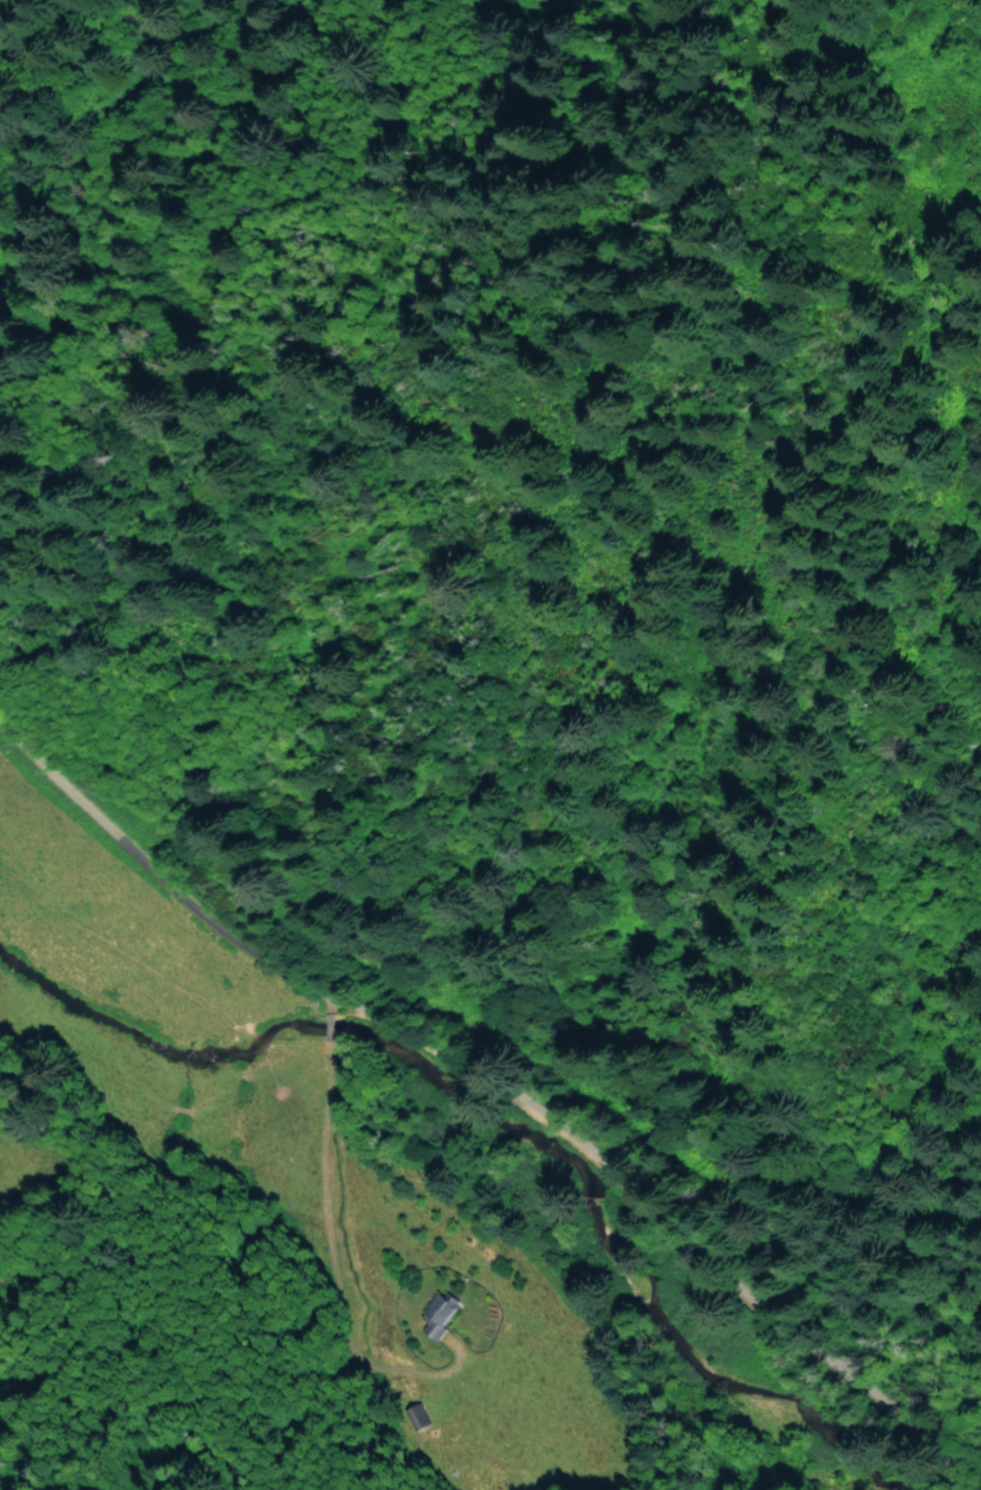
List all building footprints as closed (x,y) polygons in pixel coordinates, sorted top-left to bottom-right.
[(420,1312),(428,1318),(420,1329),(432,1338),(459,1304),(438,1288),(420,1312)] [(429,1422),(420,1401),(403,1409),(412,1429),(429,1422)]
